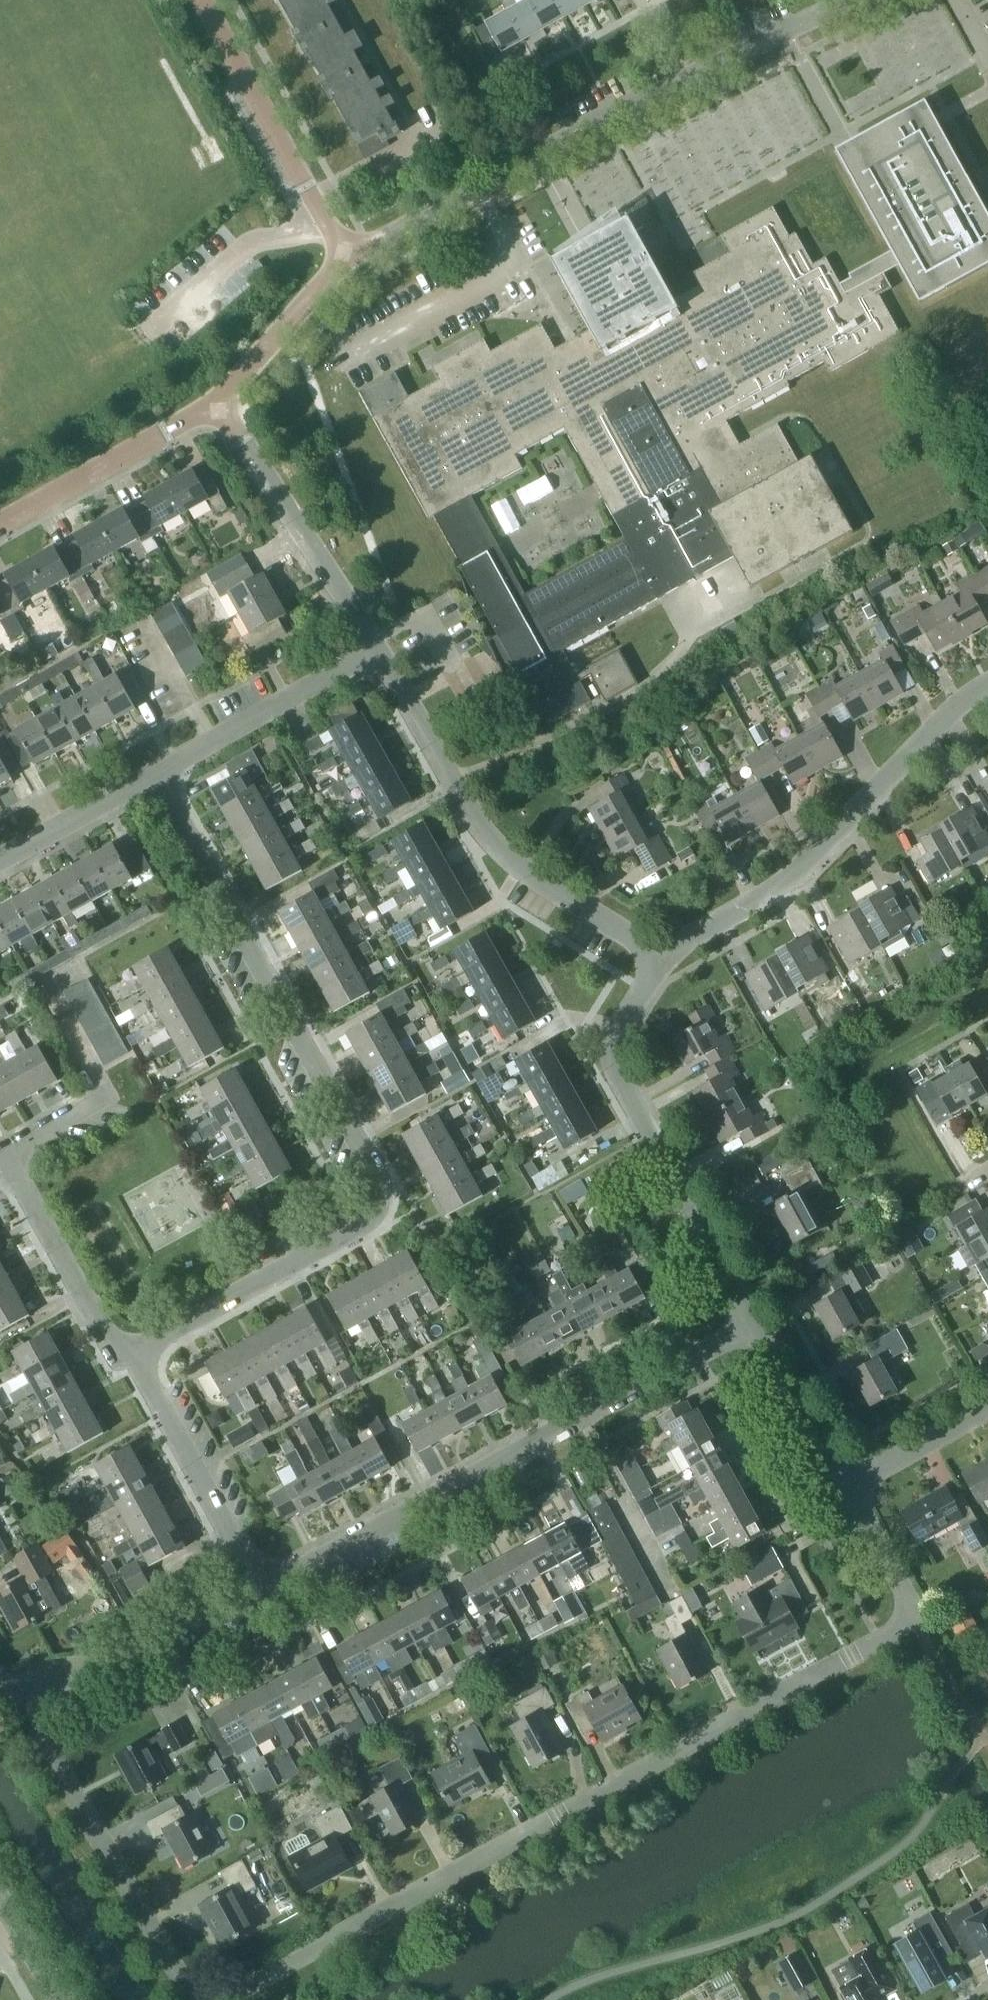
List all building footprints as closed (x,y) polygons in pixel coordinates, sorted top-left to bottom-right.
[(395,104),(391,95),(376,103),(371,93),(385,85),(381,77),(371,82),(372,84),(367,87),(348,52),(353,50),(354,52),(364,46),(357,35),(347,40),(348,42),(344,44),(323,6),(327,4),(328,6),(338,0),(285,0),(300,27),(292,31),(310,63),(318,59),(326,73),(318,78),(330,99),(338,95),(358,130),(350,134),(356,146),(358,144),(366,158),(390,145),(387,141),(402,132),(397,122),(389,126),(380,110),(385,107),(386,109),(395,104)] [(507,11),(523,40),(544,29),(528,0),(527,0),(517,6),(514,0),(501,0),(507,11)] [(544,29),(564,17),(555,0),(528,0),(544,29)] [(585,6),(581,0),(555,0),(564,17),(585,6)] [(500,46),(502,52),(523,40),(507,11),(476,29),(489,52),(500,46)] [(556,349),(542,324),(493,350),(491,351),(484,339),(433,367),(434,371),(440,380),(409,397),(395,372),(376,382),(360,392),(429,517),(430,519),(435,516),(462,566),(461,566),(466,576),(501,640),(496,643),(514,678),(520,675),(547,725),(591,701),(580,680),(591,674),(606,702),(639,684),(620,649),(587,666),(589,669),(577,675),(564,650),(734,556),(752,587),(852,532),(811,455),(798,462),(777,424),(739,444),(726,421),(789,386),(787,382),(836,355),(842,365),(901,333),(880,295),(892,288),(884,273),(899,265),(920,303),(987,266),(987,212),(926,100),(836,150),(892,251),(849,274),(851,278),(840,284),(826,257),(813,264),(796,233),(790,236),(774,206),(721,235),(731,252),(693,273),(700,286),(674,300),(630,216),(553,259),(591,329),(556,349)] [(193,469),(169,483),(185,512),(209,499),(217,514),(228,507),(206,468),(195,474),(193,469)] [(185,512),(169,483),(145,497),(147,501),(137,507),(153,536),(164,530),(162,525),(185,512)] [(143,542),(153,536),(137,507),(126,512),(124,508),(100,521),(116,551),(140,538),(143,542)] [(241,507),(234,512),(240,523),(248,519),(241,507)] [(78,539),(67,545),(84,575),(90,586),(101,580),(92,564),(116,551),(100,521),(75,535),(78,539)] [(965,531),(955,537),(961,547),(971,541),(965,531)] [(46,589),(70,576),(73,581),(84,575),(67,545),(57,551),(54,546),(30,560),(46,589)] [(46,589),(30,560),(6,573),(8,578),(0,582),(0,588),(14,613),(25,607),(22,602),(46,589)] [(228,593),(240,613),(275,593),(264,573),(256,577),(248,563),(213,582),(221,597),(228,593)] [(975,574),(987,597),(987,567),(975,574)] [(987,598),(987,597),(975,574),(957,584),(961,592),(943,602),(962,637),(987,622),(978,604),(987,598)] [(878,579),(867,585),(873,596),(884,590),(878,579)] [(76,587),(84,603),(95,597),(86,581),(76,587)] [(3,619),(1,620),(12,641),(26,633),(14,613),(0,588),(0,615),(1,615),(3,619)] [(251,633),(243,637),(251,653),(287,633),(279,619),(287,614),(275,593),(240,613),(251,633)] [(157,624),(178,612),(172,602),(151,614),(157,624)] [(936,652),(962,637),(943,602),(924,612),(920,605),(891,621),(905,645),(926,633),(936,652)] [(184,623),(178,612),(157,624),(163,635),(184,623)] [(707,647),(727,636),(731,643),(743,636),(733,619),(701,637),(707,647)] [(184,623),(163,635),(169,645),(190,633),(184,623)] [(190,633),(169,645),(175,655),(196,644),(190,633)] [(59,653),(54,642),(39,651),(45,661),(59,653)] [(181,666),(202,654),(196,644),(175,655),(181,666)] [(879,706),(903,693),(893,675),(906,668),(893,645),(881,652),(884,659),(860,673),(879,706)] [(69,669),(83,661),(78,653),(65,660),(69,669)] [(208,665),(202,654),(181,666),(187,676),(208,665)] [(84,661),(97,685),(116,720),(136,708),(133,703),(145,697),(132,673),(120,679),(117,673),(106,680),(93,656),(84,661)] [(58,664),(44,672),(49,680),(63,673),(58,664)] [(832,709),(844,702),(854,720),(879,706),(860,673),(836,686),(832,679),(820,686),(832,709)] [(29,692),(43,684),(38,675),(24,683),(29,692)] [(116,720),(97,685),(77,696),(97,731),(116,720)] [(10,703),(23,695),(18,686),(5,694),(10,703)] [(832,709),(820,686),(807,693),(820,716),(832,709)] [(56,707),(76,742),(97,731),(77,696),(65,702),(60,692),(51,697),(56,707)] [(337,738),(344,751),(373,736),(360,713),(359,714),(353,703),(330,716),(336,726),(332,729),(321,736),(320,735),(306,743),(312,751),(326,744),(327,745),(337,738)] [(56,753),(76,742),(56,707),(36,718),(56,753)] [(36,765),(56,753),(36,718),(16,730),(34,762),(36,765)] [(761,723),(750,729),(759,745),(770,739),(761,723)] [(824,723),(799,737),(818,770),(843,756),(824,723)] [(16,730),(6,735),(24,767),(34,762),(16,730)] [(339,767),(349,761),(357,774),(385,758),(373,736),(344,751),(319,765),(324,774),(338,766),(339,767)] [(12,778),(8,771),(19,765),(3,737),(0,739),(0,785),(12,778)] [(794,784),(818,770),(799,737),(775,750),(771,744),(759,750),(772,773),(784,766),(794,784)] [(234,776),(211,789),(223,809),(258,790),(252,779),(266,771),(253,749),(227,764),(234,776)] [(760,781),(736,795),(755,829),(779,815),(760,780),(772,773),(759,750),(747,757),(760,781)] [(362,783),(369,796),(398,780),(385,758),(357,774),(346,780),(346,779),(331,787),(336,795),(350,788),(351,790),(362,783)] [(624,774),(601,787),(608,799),(590,809),(604,833),(637,814),(624,790),(631,786),(624,774)] [(223,809),(234,830),(269,810),(263,799),(283,787),(278,778),(258,790),(223,809)] [(411,802),(398,780),(369,796),(382,818),(411,802)] [(715,798),(708,802),(695,809),(708,831),(720,825),(730,843),(755,829),(736,795),(719,805),(715,798)] [(280,830),(274,819),(295,807),(289,798),(269,810),(234,830),(245,849),(280,830)] [(349,818),(363,809),(358,800),(344,808),(349,818)] [(940,826),(942,829),(961,861),(962,861),(987,846),(987,833),(981,820),(973,807),(962,813),(940,826)] [(651,839),(637,814),(604,833),(617,858),(635,848),(649,872),(672,860),(658,835),(651,839)] [(301,818),(280,830),(245,849),(256,869),(291,850),(285,839),(306,827),(301,818)] [(394,839),(406,862),(435,846),(422,823),(394,839)] [(928,855),(917,861),(930,884),(963,864),(962,861),(961,861),(942,829),(921,841),(928,855)] [(312,838),(291,850),(256,869),(268,890),(303,870),(296,859),(317,847),(312,838)] [(113,890),(133,878),(147,870),(137,851),(123,859),(114,843),(93,855),(113,890)] [(388,853),(384,844),(369,853),(374,862),(388,853)] [(419,884),(447,868),(435,846),(406,862),(419,884)] [(682,861),(695,854),(691,846),(678,853),(682,861)] [(93,901),(113,890),(93,855),(73,866),(93,901)] [(93,901),(73,866),(54,877),(73,912),(93,901)] [(382,875),(386,883),(401,875),(396,866),(382,875)] [(425,894),(431,906),(460,890),(447,868),(419,884),(409,890),(413,897),(415,900),(425,894)] [(336,881),(340,879),(335,869),(309,882),(314,891),(279,911),(291,931),(326,912),(320,901),(340,890),(336,881)] [(54,877),(34,888),(53,923),(64,917),(70,927),(79,922),(73,912),(54,877)] [(881,894),(859,906),(861,910),(862,909),(880,942),(881,941),(883,945),(885,948),(905,936),(901,929),(913,922),(909,915),(900,900),(892,887),(881,894)] [(53,923),(34,888),(14,899),(34,934),(53,923)] [(413,897),(408,889),(394,897),(399,905),(413,897)] [(431,906),(420,911),(406,919),(411,928),(424,919),(425,920),(436,914),(444,928),(473,912),(460,890),(431,906)] [(908,896),(900,900),(909,915),(916,910),(908,896)] [(34,934),(14,899),(0,907),(0,921),(14,945),(34,934)] [(346,900),(326,912),(291,931),(302,951),(337,932),(331,921),(351,909),(346,900)] [(133,924),(147,916),(142,908),(128,916),(133,924)] [(840,921),(829,928),(837,942),(850,964),(883,945),(881,941),(880,942),(862,909),(861,910),(840,921)] [(358,921),(362,928),(370,924),(366,916),(358,921)] [(127,928),(122,919),(108,927),(113,936),(127,928)] [(302,951),(313,971),(348,952),(342,941),(362,929),(362,928),(358,921),(357,920),(337,932),(302,951)] [(943,938),(951,933),(944,920),(936,924),(943,938)] [(14,945),(0,921),(0,953),(14,945)] [(87,938),(93,947),(107,939),(102,930),(87,938)] [(456,949),(468,972),(497,956),(484,933),(456,949)] [(798,941),(776,953),(778,957),(779,956),(797,989),(797,988),(830,970),(817,948),(810,934),(798,941)] [(313,971),(324,991),(359,971),(353,961),(373,949),(368,940),(348,952),(313,971)] [(73,958),(87,950),(82,941),(68,949),(73,958)] [(957,954),(952,944),(943,950),(948,958),(957,954)] [(125,998),(145,987),(180,967),(169,947),(134,966),(140,978),(120,989),(125,998)] [(53,969),(67,961),(62,952),(48,960),(53,969)] [(445,955),(431,963),(436,972),(450,963),(445,955)] [(497,956),(468,972),(473,980),(481,993),(509,977),(497,956)] [(757,968),(745,975),(753,988),(766,1011),(799,992),(797,988),(797,989),(779,956),(778,957),(757,968)] [(379,960),(359,971),(324,991),(335,1012),(370,992),(364,981),(384,969),(379,960)] [(33,980),(47,972),(42,963),(28,971),(33,980)] [(180,967),(145,987),(151,998),(131,1009),(136,1018),(156,1007),(191,987),(180,967)] [(860,979),(854,968),(847,972),(853,983),(860,979)] [(22,975),(8,983),(13,992),(27,984),(22,975)] [(458,977),(443,985),(448,994),(463,985),(458,977)] [(522,999),(509,977),(481,993),(493,1016),(522,999)] [(64,992),(70,1003),(95,989),(89,978),(64,992)] [(30,993),(36,1004),(38,1002),(49,996),(44,985),(34,991),(30,993)] [(202,1007),(191,987),(156,1007),(162,1018),(142,1029),(147,1038),(167,1027),(202,1007)] [(70,1003),(76,1013),(101,999),(95,989),(70,1003)] [(347,1032),(358,1053),(393,1033),(387,1022),(407,1011),(404,1005),(411,1001),(404,989),(377,1003),(382,1013),(347,1032)] [(106,1010),(105,1007),(101,999),(76,1013),(82,1024),(106,1010)] [(475,1007),(470,999),(456,1007),(461,1015),(475,1007)] [(535,1022),(522,999),(493,1016),(506,1038),(535,1022)] [(706,1054),(712,1065),(730,1056),(737,1052),(726,1033),(718,1037),(709,1019),(715,1016),(709,1005),(690,1015),(695,1026),(673,1038),(688,1065),(706,1054)] [(202,1007),(167,1027),(173,1037),(153,1049),(158,1058),(178,1047),(213,1027),(202,1007)] [(82,1024),(87,1034),(112,1020),(106,1010),(82,1024)] [(87,1034),(91,1041),(93,1045),(118,1031),(112,1020),(87,1034)] [(473,1038),(488,1029),(483,1021),(468,1029),(473,1038)] [(358,1053),(369,1073),(404,1053),(398,1042),(418,1031),(413,1022),(393,1033),(358,1053)] [(225,1048),(213,1027),(178,1047),(184,1057),(164,1069),(169,1078),(189,1066),(190,1067),(225,1048)] [(434,1050),(451,1040),(446,1030),(428,1041),(434,1050)] [(7,1036),(18,1056),(39,1091),(59,1080),(39,1045),(28,1051),(16,1031),(7,1036)] [(93,1045),(99,1055),(124,1041),(118,1031),(93,1045)] [(99,1055),(105,1066),(129,1052),(124,1041),(99,1055)] [(430,1051),(425,1042),(404,1053),(369,1073),(380,1093),(415,1073),(409,1062),(430,1051)] [(546,1043),(518,1059),(524,1070),(530,1081),(559,1065),(546,1043)] [(18,1056),(8,1062),(0,1049),(0,1070),(19,1102),(39,1091),(18,1056)] [(502,1056),(473,1073),(480,1085),(495,1076),(493,1073),(507,1065),(502,1056)] [(730,1056),(712,1065),(705,1069),(711,1080),(693,1090),(708,1117),(742,1097),(732,1079),(740,1075),(730,1056)] [(987,1064),(975,1071),(970,1063),(965,1066),(961,1060),(949,1067),(952,1073),(970,1104),(987,1095),(987,1096),(987,1066),(987,1064)] [(436,1061),(415,1073),(380,1093),(392,1113),(427,1093),(420,1082),(441,1071),(436,1061)] [(498,1082),(512,1074),(507,1065),(493,1073),(495,1076),(498,1082)] [(530,1081),(543,1103),(571,1087),(559,1065),(530,1081)] [(248,1088),(237,1068),(201,1088),(208,1099),(188,1111),(193,1120),(213,1108),(248,1088)] [(915,1084),(924,1079),(918,1068),(909,1073),(915,1084)] [(448,1092),(470,1080),(464,1069),(443,1081),(448,1092)] [(19,1102),(0,1070),(0,1113),(19,1102)] [(952,1073),(934,1084),(938,1092),(926,1099),(940,1124),(953,1116),(952,1114),(970,1104),(952,1073)] [(167,1083),(156,1088),(160,1095),(171,1089),(167,1083)] [(510,1103),(524,1095),(520,1087),(505,1094),(510,1103)] [(584,1109),(571,1087),(543,1103),(555,1125),(584,1109)] [(204,1140),(224,1128),(259,1109),(248,1088),(213,1108),(219,1119),(199,1131),(204,1140)] [(753,1116),(742,1097),(708,1117),(722,1143),(740,1133),(746,1144),(771,1130),(760,1111),(753,1116)] [(403,1134),(415,1154),(450,1135),(444,1124),(464,1113),(459,1104),(439,1115),(438,1114),(403,1134)] [(518,1117),(522,1125),(537,1117),(532,1108),(518,1117)] [(215,1160),(235,1148),(270,1129),(259,1109),(224,1128),(230,1139),(210,1151),(215,1160)] [(596,1132),(584,1109),(555,1125),(568,1148),(596,1132)] [(470,1124),(450,1135),(415,1154),(426,1174),(461,1155),(455,1144),(475,1133),(470,1124)] [(241,1159),(221,1170),(226,1179),(246,1168),(281,1149),(270,1129),(235,1148),(241,1159)] [(199,1131),(193,1134),(198,1143),(204,1140),(199,1131)] [(530,1139),(535,1148),(549,1139),(545,1131),(530,1139)] [(481,1144),(461,1155),(426,1174),(437,1194),(472,1175),(466,1164),(486,1153),(481,1144)] [(293,1169),(281,1149),(246,1168),(252,1179),(232,1190),(237,1199),(257,1188),(258,1189),(293,1169)] [(782,1149),(757,1162),(764,1174),(789,1161),(782,1149)] [(819,1231),(798,1192),(820,1180),(808,1158),(783,1172),(794,1192),(774,1203),(796,1243),(819,1231)] [(540,1172),(533,1177),(541,1191),(570,1175),(561,1160),(540,1172)] [(492,1164),(472,1175),(437,1194),(448,1215),(483,1195),(477,1184),(497,1173),(492,1164)] [(228,1192),(219,1197),(228,1214),(238,1208),(228,1192)] [(987,1233),(987,1209),(987,1208),(980,1213),(973,1200),(948,1215),(955,1228),(957,1227),(967,1245),(987,1233)] [(503,1235),(495,1221),(483,1228),(490,1242),(503,1235)] [(925,1248),(913,1227),(896,1237),(908,1258),(925,1248)] [(594,1233),(586,1237),(592,1249),(600,1244),(594,1233)] [(983,1276),(987,1273),(987,1233),(967,1245),(958,1249),(969,1268),(976,1264),(983,1276)] [(578,1256),(592,1249),(586,1237),(573,1245),(578,1256)] [(889,1245),(882,1249),(887,1259),(894,1255),(889,1245)] [(428,1285),(409,1250),(389,1261),(408,1296),(419,1290),(430,1311),(439,1306),(428,1285)] [(599,1262),(609,1280),(625,1309),(646,1298),(636,1280),(647,1274),(639,1259),(628,1266),(629,1269),(618,1275),(608,1257),(599,1262)] [(537,1279),(551,1271),(545,1260),(532,1267),(537,1279)] [(389,1261),(369,1273),(388,1308),(399,1301),(410,1322),(419,1317),(408,1296),(389,1261)] [(835,1338),(860,1325),(856,1318),(865,1313),(857,1299),(848,1304),(845,1298),(872,1282),(861,1262),(830,1280),(837,1294),(817,1305),(835,1338)] [(605,1321),(589,1292),(584,1283),(573,1289),(563,1270),(553,1275),(561,1289),(569,1303),(584,1332),(605,1321)] [(369,1273),(349,1283),(368,1319),(379,1313),(390,1333),(399,1328),(388,1308),(369,1273)] [(19,1294),(8,1274),(0,1279),(0,1305),(19,1294)] [(625,1309),(609,1280),(589,1292),(605,1321),(625,1309)] [(497,1301),(510,1293),(504,1282),(490,1290),(497,1301)] [(380,1339),(368,1319),(349,1283),(328,1295),(348,1330),(359,1324),(371,1344),(380,1339)] [(936,1303),(950,1295),(944,1286),(931,1294),(936,1303)] [(558,1308),(548,1314),(564,1343),(584,1332),(569,1303),(561,1289),(551,1294),(558,1308)] [(19,1294),(0,1305),(0,1331),(30,1315),(19,1294)] [(544,1354),(564,1343),(548,1314),(537,1320),(529,1306),(520,1311),(544,1354)] [(307,1307),(287,1318),(306,1353),(317,1347),(329,1368),(338,1363),(347,1357),(336,1337),(327,1342),(307,1307)] [(523,1366),(544,1354),(520,1311),(511,1316),(518,1330),(496,1343),(508,1364),(518,1358),(523,1366)] [(287,1318),(267,1329),(287,1364),(297,1358),(309,1379),(318,1374),(306,1353),(287,1318)] [(287,1364),(267,1329),(247,1340),(267,1376),(277,1369),(289,1390),(298,1385),(287,1364)] [(908,1349),(897,1329),(867,1346),(874,1360),(854,1372),(872,1405),(897,1391),(881,1364),(908,1349)] [(49,1332),(14,1351),(20,1363),(0,1374),(0,1375),(4,1383),(25,1372),(60,1352),(49,1332)] [(484,1335),(473,1341),(484,1362),(478,1366),(477,1370),(482,1380),(470,1387),(485,1416),(508,1404),(495,1380),(506,1375),(484,1335)] [(278,1396),(267,1376),(247,1340),(228,1351),(247,1387),(257,1381),(269,1401),(278,1396)] [(982,1344),(971,1350),(977,1361),(987,1354),(987,1345),(982,1344)] [(269,1428),(247,1387),(228,1351),(206,1363),(226,1398),(237,1392),(260,1433),(269,1428)] [(15,1403),(36,1392),(71,1372),(60,1352),(25,1372),(31,1383),(10,1394),(15,1403)] [(456,1381),(465,1376),(457,1361),(448,1366),(456,1381)] [(26,1423),(47,1412),(82,1392),(71,1372),(36,1392),(42,1403),(22,1414),(26,1423)] [(443,1388),(435,1373),(427,1378),(434,1393),(443,1388)] [(404,1390),(412,1405),(421,1400),(413,1386),(404,1390)] [(470,1387),(447,1399),(463,1428),(485,1416),(470,1387)] [(53,1423),(33,1434),(37,1443),(58,1432),(93,1412),(82,1392),(47,1412),(53,1423)] [(447,1399),(425,1411),(441,1440),(463,1428),(447,1399)] [(667,1454),(681,1446),(710,1430),(698,1409),(693,1412),(687,1400),(658,1416),(665,1429),(670,1426),(676,1436),(661,1444),(667,1454)] [(354,1450),(369,1479),(392,1466),(376,1438),(387,1432),(374,1407),(354,1417),(362,1432),(370,1428),(376,1438),(354,1450)] [(418,1452),(441,1440),(425,1411),(403,1424),(418,1452)] [(104,1433),(93,1412),(58,1432),(64,1443),(43,1454),(48,1463),(69,1452),(104,1433)] [(256,1436),(250,1425),(229,1437),(235,1448),(256,1436)] [(347,1491),(369,1479),(354,1450),(341,1425),(332,1429),(340,1443),(338,1443),(344,1455),(333,1461),(331,1462),(347,1491)] [(681,1446),(692,1466),(721,1450),(710,1430),(681,1446)] [(327,1450),(320,1436),(311,1441),(318,1455),(327,1450)] [(251,1466),(274,1452),(266,1439),(243,1453),(251,1466)] [(87,1497),(107,1485),(142,1466),(131,1445),(96,1465),(102,1476),(82,1488),(79,1482),(54,1495),(62,1510),(87,1497)] [(299,1480),(272,1495),(285,1519),(300,1511),(302,1515),(326,1502),(311,1473),(297,1448),(286,1455),(299,1480)] [(327,1450),(318,1455),(317,1455),(323,1467),(311,1473),(326,1502),(347,1491),(331,1462),(333,1461),(327,1450)] [(687,1496),(689,1495),(703,1487),(732,1471),(721,1450),(692,1466),(698,1476),(681,1485),(687,1496)] [(964,1474),(980,1502),(987,1497),(987,1460),(964,1474)] [(97,1517),(118,1505),(153,1486),(142,1466),(107,1485),(113,1496),(92,1507),(97,1517)] [(732,1471),(703,1487),(689,1495),(694,1505),(709,1496),(714,1507),(743,1491),(732,1471)] [(17,1490),(10,1474),(0,1479),(0,1496),(1,1498),(17,1490)] [(108,1537),(129,1525),(164,1506),(153,1486),(118,1505),(124,1516),(103,1527),(108,1537)] [(903,1508),(921,1540),(957,1520),(975,1551),(987,1544),(987,1539),(962,1491),(949,1498),(943,1486),(903,1508)] [(710,1524),(715,1532),(754,1511),(743,1491),(714,1507),(721,1518),(710,1524)] [(588,1515),(592,1522),(612,1512),(606,1501),(586,1512),(588,1515)] [(679,1518),(671,1504),(660,1510),(668,1524),(679,1518)] [(135,1536),(114,1548),(119,1557),(140,1545),(175,1526),(164,1506),(129,1525),(135,1536)] [(743,1559),(761,1549),(755,1538),(766,1532),(754,1511),(715,1532),(707,1537),(712,1546),(731,1536),(743,1559)] [(592,1522),(598,1533),(618,1522),(612,1512),(592,1522)] [(602,1541),(600,1537),(598,1533),(592,1522),(588,1515),(568,1527),(566,1523),(545,1534),(561,1564),(569,1579),(586,1570),(588,1563),(582,1552),(602,1541)] [(618,1522),(598,1533),(600,1537),(602,1541),(603,1543),(623,1532),(618,1522)] [(186,1546),(175,1526),(140,1545),(146,1556),(122,1570),(134,1593),(158,1579),(151,1566),(186,1546)] [(68,1553),(74,1561),(83,1554),(66,1531),(45,1546),(56,1561),(68,1553)] [(675,1538),(683,1551),(694,1545),(686,1531),(675,1538)] [(603,1543),(609,1553),(629,1543),(623,1532),(603,1543)] [(561,1564),(545,1534),(525,1546),(541,1574),(561,1564)] [(32,1583),(56,1570),(41,1542),(14,1557),(25,1577),(0,1591),(0,1602),(16,1631),(48,1613),(32,1583)] [(629,1543),(609,1553),(614,1564),(634,1553),(629,1543)] [(701,1559),(694,1545),(683,1551),(690,1564),(701,1559)] [(520,1586),(541,1574),(525,1546),(504,1557),(520,1586)] [(752,1585),(785,1568),(774,1546),(741,1563),(752,1585)] [(640,1563),(634,1553),(614,1564),(620,1574),(640,1563)] [(504,1557),(484,1568),(500,1597),(520,1586),(504,1557)] [(645,1574),(640,1563),(620,1574),(626,1584),(645,1574)] [(484,1568),(463,1579),(483,1616),(495,1610),(490,1602),(500,1597),(484,1568)] [(651,1584),(645,1574),(626,1584),(631,1595),(651,1584)] [(792,1621),(809,1611),(791,1579),(765,1593),(757,1591),(741,1600),(738,1608),(744,1619),(740,1621),(756,1650),(796,1628),(792,1621)] [(637,1605),(657,1594),(651,1584),(631,1595),(637,1605)] [(685,1591),(681,1593),(682,1595),(692,1613),(703,1606),(693,1587),(685,1591)] [(442,1590),(421,1602),(439,1637),(445,1647),(455,1642),(446,1626),(457,1620),(459,1623),(469,1618),(453,1589),(444,1594),(442,1590)] [(556,1603),(567,1624),(585,1614),(574,1593),(556,1603)] [(662,1604),(657,1594),(637,1605),(627,1610),(632,1620),(662,1604)] [(694,1616),(692,1613),(682,1595),(669,1602),(675,1613),(665,1619),(676,1640),(659,1649),(679,1687),(708,1671),(682,1623),(694,1616)] [(445,1647),(439,1637),(421,1602),(401,1613),(416,1642),(428,1636),(437,1652),(445,1647)] [(980,1628),(969,1609),(950,1619),(960,1639),(980,1628)] [(414,1662),(406,1648),(416,1642),(401,1613),(380,1624),(404,1667),(414,1662)] [(553,1614),(540,1621),(545,1632),(558,1624),(553,1614)] [(477,1628),(488,1646),(503,1637),(492,1619),(477,1628)] [(531,1639),(545,1632),(540,1621),(526,1629),(531,1639)] [(404,1667),(380,1624),(360,1635),(376,1664),(386,1658),(394,1672),(404,1667)] [(363,1690),(372,1685),(365,1670),(376,1664),(360,1635),(338,1647),(339,1648),(340,1648),(341,1650),(332,1655),(347,1683),(357,1678),(363,1690)] [(547,1649),(538,1653),(545,1668),(554,1664),(547,1649)] [(534,1652),(525,1652),(525,1662),(534,1662),(534,1652)] [(318,1658),(297,1669),(321,1714),(331,1709),(322,1693),(333,1687),(333,1686),(341,1681),(328,1657),(319,1662),(318,1658)] [(474,1670),(469,1660),(455,1667),(461,1677),(474,1670)] [(447,1685),(461,1677),(455,1667),(442,1674),(447,1685)] [(297,1669),(276,1680),(292,1709),(302,1704),(311,1720),(321,1714),(297,1669)] [(292,1709),(276,1680),(256,1691),(272,1720),(279,1734),(287,1748),(294,1744),(296,1739),(283,1715),(292,1709)] [(421,1699),(433,1692),(427,1682),(415,1688),(421,1699)] [(513,1704),(522,1721),(513,1726),(535,1766),(563,1751),(542,1712),(556,1704),(546,1686),(513,1704)] [(589,1691),(567,1703),(581,1729),(594,1722),(602,1738),(641,1717),(624,1686),(594,1702),(589,1691)] [(406,1707),(421,1699),(415,1688),(400,1696),(406,1707)] [(279,1734),(272,1720),(256,1691),(236,1703),(251,1732),(252,1731),(259,1745),(279,1734)] [(360,1705),(372,1726),(383,1720),(371,1699),(360,1705)] [(259,1745),(252,1731),(251,1732),(236,1703),(215,1714),(225,1733),(214,1739),(225,1758),(236,1752),(238,1757),(259,1745)] [(351,1722),(357,1733),(367,1728),(361,1716),(351,1722)] [(149,1740),(148,1737),(115,1755),(137,1793),(168,1776),(154,1749),(159,1746),(161,1750),(170,1744),(174,1751),(191,1743),(179,1721),(162,1729),(164,1732),(149,1740)] [(479,1762),(492,1755),(475,1724),(454,1736),(465,1756),(434,1773),(450,1804),(490,1782),(479,1762)] [(351,1737),(345,1727),(332,1734),(337,1744),(351,1737)] [(324,1751),(337,1744),(332,1734),(318,1741),(324,1751)] [(214,1770),(225,1764),(216,1750),(206,1756),(214,1770)] [(420,1820),(401,1785),(414,1778),(402,1756),(381,1767),(391,1786),(359,1803),(368,1819),(382,1812),(394,1835),(420,1820)] [(294,1762),(280,1769),(286,1780),(300,1772),(294,1762)] [(254,1774),(260,1792),(281,1784),(274,1766),(254,1774)] [(213,1773),(220,1786),(231,1780),(224,1768),(213,1773)] [(166,1832),(185,1866),(214,1851),(194,1814),(187,1818),(179,1805),(146,1822),(155,1838),(166,1832)] [(312,1845),(307,1835),(302,1834),(288,1841),(287,1847),(291,1856),(293,1855),(311,1888),(352,1866),(336,1836),(352,1828),(341,1806),(317,1819),(327,1837),(312,1845)] [(253,1863),(265,1856),(260,1848),(249,1855),(253,1863)] [(239,1896),(257,1886),(243,1859),(221,1871),(230,1889),(201,1905),(223,1945),(257,1927),(239,1896)] [(969,1903),(946,1916),(962,1944),(976,1937),(987,1957),(987,1909),(976,1916),(969,1903)] [(922,1989),(945,1976),(938,1964),(955,1955),(931,1912),(913,1922),(920,1934),(898,1946),(906,1960),(904,1961),(914,1980),(917,1979),(922,1989)] [(841,1994),(844,1999),(883,1999),(882,1999),(897,1990),(873,1946),(849,1958),(860,1977),(841,1987),(843,1990),(841,1994)] [(814,1981),(798,1952),(779,1963),(795,1992),(814,1981)]
